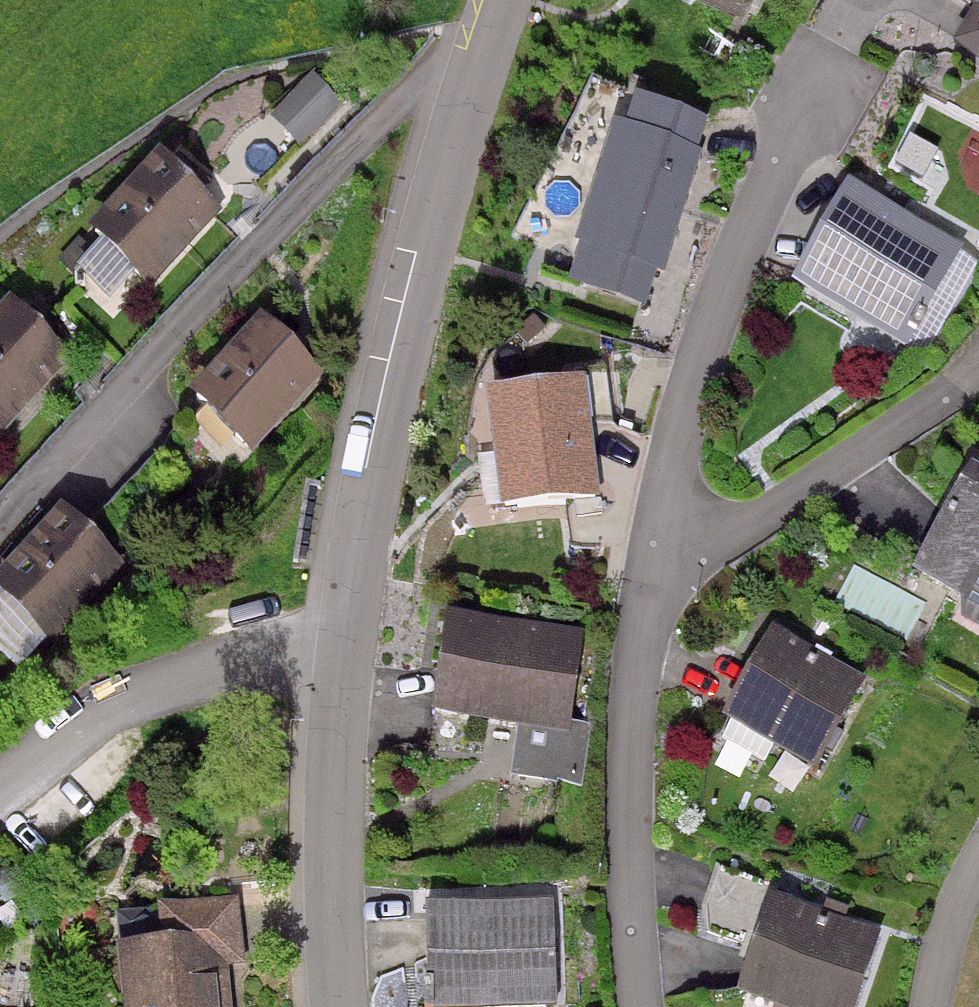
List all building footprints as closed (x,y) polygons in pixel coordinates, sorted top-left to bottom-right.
[(741,14),(749,0),(714,0),(741,14)] [(970,9),(948,46),(978,64),(978,0),(956,0),(970,9)] [(700,117),(629,97),(621,127),(605,123),(558,288),(642,312),(655,269),(664,271),(699,150),(691,148),(700,117)] [(226,206),(164,148),(90,227),(152,285),(226,206)] [(880,213),(840,190),(785,283),(905,354),(967,248),(887,201),(880,213)] [(0,311),(0,430),(4,434),(79,359),(15,296),(0,311)] [(328,376),(264,314),(193,392),(253,456),(328,376)] [(576,377),(474,390),(489,508),(591,496),(576,377)] [(905,569),(964,601),(955,618),(978,631),(978,469),(964,460),(905,569)] [(66,506),(0,575),(0,590),(52,639),(125,562),(66,506)] [(580,630),(439,610),(425,715),(513,727),(507,775),(572,784),(580,724),(567,722),(580,630)] [(864,676),(769,625),(718,719),(813,770),(864,676)] [(713,869),(699,916),(755,933),(736,996),(770,1006),(769,1006),(854,1006),(877,930),(767,897),(770,886),(713,869)] [(122,949),(128,1006),(233,1006),(229,969),(247,967),(240,899),(162,907),(166,944),(122,949)] [(419,904),(421,1006),(556,1006),(557,1006),(555,901),(419,904)]
